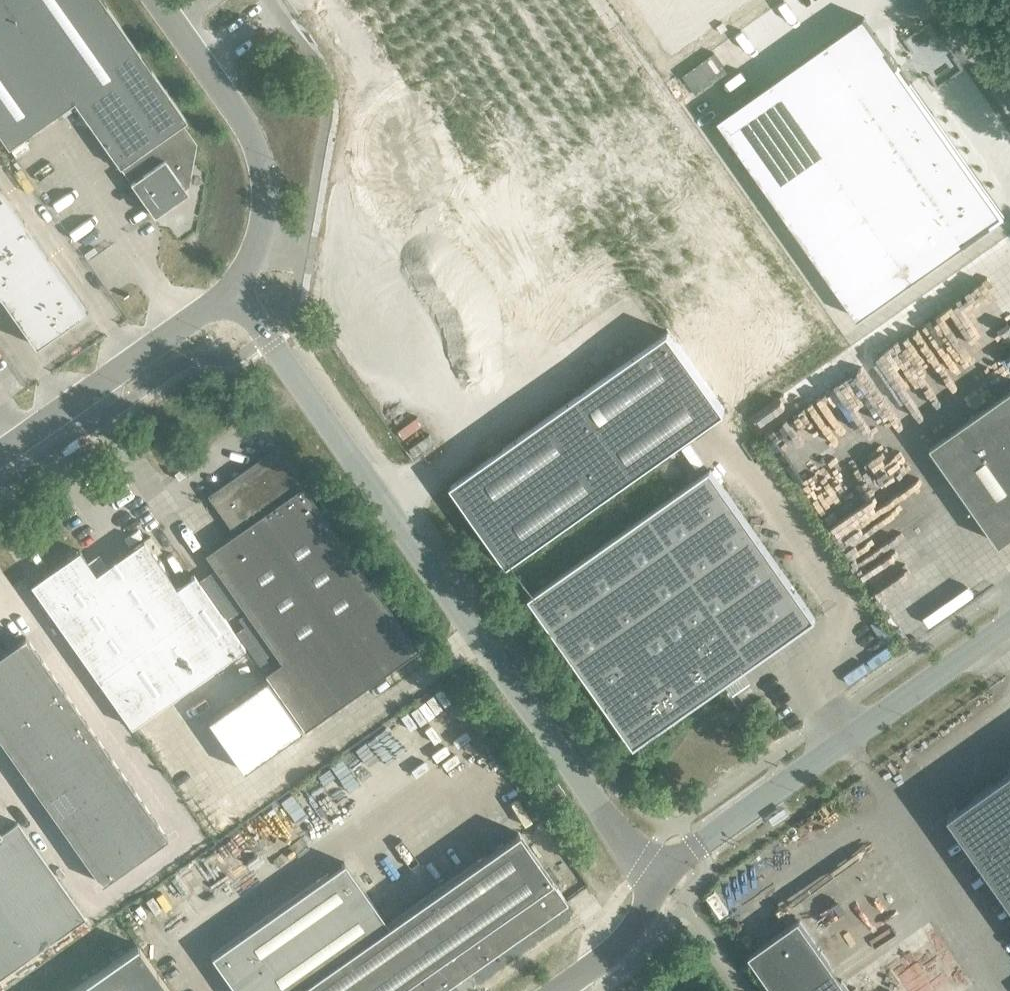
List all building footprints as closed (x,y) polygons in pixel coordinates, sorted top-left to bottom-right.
[(7,148),(73,102),(153,217),(187,193),(184,189),(189,186),(196,143),(182,123),(186,120),(102,0),(0,0),(0,138),(7,148)] [(672,58),(754,0),(632,0),(672,58)] [(864,17),(719,120),(858,318),(1003,215),(957,149),(961,146),(961,145),(958,147),(947,132),(950,130),(949,129),(945,132),(864,17)] [(35,346),(86,310),(50,260),(0,189),(0,296),(35,346)] [(668,332),(636,354),(451,485),(507,565),(725,412),(668,332)] [(931,445),(1000,543),(1009,536),(1009,390),(931,445)] [(303,485),(276,448),(239,473),(239,472),(231,478),(232,479),(209,494),(207,495),(234,533),(205,554),(282,662),(265,674),(304,729),(418,649),(370,579),(362,569),(303,485)] [(711,470),(530,597),(634,746),(755,660),(749,651),(765,639),(772,649),(785,639),(778,630),(795,618),(802,627),(815,618),(711,470)] [(143,540),(96,573),(79,550),(30,584),(131,727),(169,700),(245,647),(194,575),(176,587),(143,540)] [(0,654),(0,669),(7,680),(40,657),(26,636),(0,654)] [(40,657),(7,680),(19,696),(52,673),(40,657)] [(52,673),(19,696),(30,712),(63,689),(52,673)] [(303,729),(267,679),(247,693),(259,710),(270,727),(282,744),(303,729)] [(0,685),(0,709),(19,696),(7,680),(0,685)] [(63,689),(30,712),(42,729),(75,706),(63,689)] [(259,710),(247,693),(208,720),(220,737),(259,710)] [(0,709),(0,734),(30,712),(19,696),(0,709)] [(75,706),(42,729),(53,745),(86,722),(75,706)] [(220,737),(232,753),(270,727),(259,710),(220,737)] [(0,734),(0,739),(9,752),(42,729),(30,712),(0,734)] [(86,722),(53,745),(65,761),(98,738),(86,722)] [(282,744),(270,727),(232,753),(244,770),(282,744)] [(42,729),(9,752),(21,768),(53,745),(42,729)] [(98,738),(65,761),(76,778),(109,755),(98,738)] [(53,745),(21,768),(32,784),(65,761),(53,745)] [(109,755),(76,778),(88,794),(121,771),(109,755)] [(65,761),(32,784),(44,801),(76,778),(65,761)] [(947,810),(948,811),(1009,900),(1009,766),(947,810)] [(121,771),(88,794),(99,810),(132,787),(121,771)] [(76,778),(44,801),(55,817),(88,794),(76,778)] [(132,787),(99,810),(111,827),(144,804),(132,787)] [(88,794),(55,817),(67,833),(99,810),(88,794)] [(144,804),(111,827),(122,843),(155,820),(144,804)] [(99,810),(67,833),(78,850),(111,827),(99,810)] [(155,820),(122,843),(134,860),(167,837),(155,820)] [(85,918),(17,822),(1,834),(0,833),(0,978),(85,918)] [(111,827),(78,850),(90,866),(122,843),(111,827)] [(388,924),(344,862),(211,956),(236,990),(438,990),(452,981),(450,979),(465,968),(467,971),(566,901),(518,832),(388,924)] [(122,843),(90,866),(102,883),(134,860),(122,843)] [(749,955),(775,990),(849,990),(799,920),(749,955)] [(137,945),(72,990),(170,990),(137,945)]
